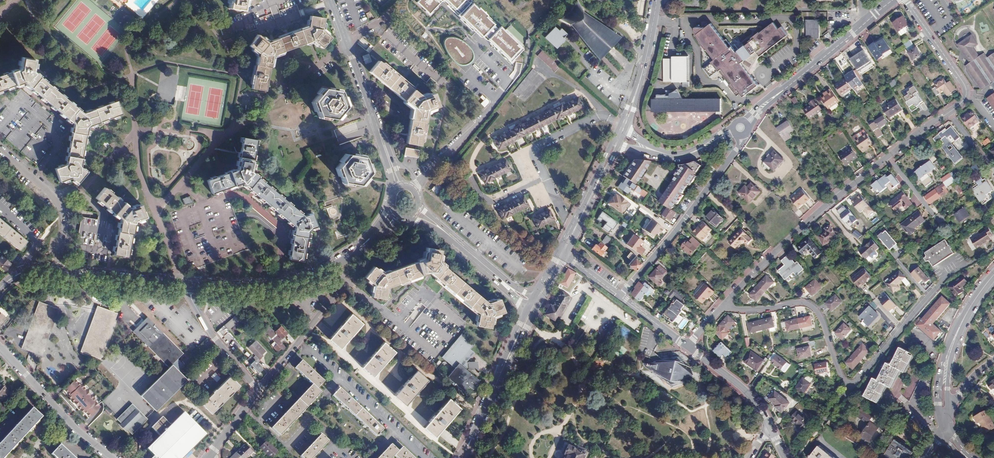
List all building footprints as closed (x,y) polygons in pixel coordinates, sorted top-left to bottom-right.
[(417,2),(430,14),(444,0),(419,0),(417,2)] [(471,0),(445,0),(488,41),(489,39),(512,61),(525,48),(523,47),(526,44),(526,40),(511,25),(506,30),(502,26),(500,28),(471,0)] [(554,20),(568,27),(597,60),(619,35),(582,12),(576,0),(573,0),(568,11),(554,20)] [(320,46),(330,36),(321,28),(323,16),(309,13),(307,25),(266,40),(256,32),(247,43),(256,50),(251,85),(264,88),(271,53),(311,39),(320,46)] [(910,25),(904,17),(894,24),(902,36),(907,33),(905,29),(910,25)] [(808,24),(808,38),(821,38),(821,20),(817,20),(817,24),(808,24)] [(706,28),(697,29),(697,30),(697,31),(697,32),(697,33),(697,34),(698,34),(698,35),(699,35),(699,36),(698,36),(703,43),(702,44),(708,51),(709,50),(716,61),(704,70),(712,79),(721,72),(731,86),(730,87),(738,98),(742,95),(744,98),(759,86),(749,73),(750,73),(759,58),(761,57),(761,58),(786,38),(779,30),(774,24),(760,34),(752,39),(753,40),(750,43),(750,44),(738,54),(728,40),(726,42),(713,24),(707,29),(706,28)] [(563,37),(567,33),(561,28),(558,30),(554,27),(545,37),(557,48),(565,39),(563,37)] [(782,27),(779,30),(786,38),(789,36),(782,27)] [(445,39),(443,42),(441,47),(443,53),(448,58),(454,63),(461,66),(468,65),(473,62),(472,53),(467,45),(459,39),(452,37),(445,39)] [(985,83),(985,84),(986,83),(992,84),(993,87),(993,60),(992,60),(991,58),(989,59),(987,56),(984,58),(983,55),(980,57),(974,48),(979,45),(974,38),(969,37),(965,39),(965,44),(961,43),(960,47),(963,52),(965,52),(965,54),(966,55),(967,56),(966,57),(970,62),(972,63),(971,64),(970,72),(973,77),(981,78),(985,83)] [(357,44),(369,52),(373,46),(361,38),(357,44)] [(876,43),(874,44),(883,57),(885,56),(884,54),(891,50),(884,40),(877,44),(876,43)] [(904,45),(907,49),(913,45),(910,41),(904,45)] [(883,57),(874,44),(870,47),(879,60),(883,57)] [(913,45),(907,49),(909,53),(908,54),(911,59),(912,58),(914,60),(922,55),(917,48),(916,49),(913,45)] [(980,57),(983,55),(985,54),(979,45),(974,48),(980,57)] [(496,69),(493,66),(499,59),(489,50),(478,61),(492,74),(496,69)] [(554,71),(559,66),(542,51),(538,55),(554,71)] [(860,73),(873,64),(864,51),(851,60),(860,73)] [(365,64),(371,62),(368,55),(363,57),(365,64)] [(666,59),(666,81),(674,81),(674,82),(685,82),(685,87),(691,87),(691,82),(690,82),(690,55),(674,55),(674,59),(666,59)] [(88,172),(82,166),(88,126),(122,115),(118,101),(83,113),(33,72),(34,59),(20,57),(19,68),(0,75),(0,91),(23,83),(74,124),(67,164),(56,168),(61,182),(73,178),(79,183),(88,172)] [(426,112),(438,108),(433,95),(421,99),(378,62),(368,73),(412,110),(406,145),(420,147),(426,112)] [(875,68),(873,64),(860,73),(862,76),(875,68)] [(518,97),(538,73),(533,69),(513,93),(518,97)] [(853,88),(862,82),(855,72),(852,74),(854,78),(848,81),(853,88)] [(973,77),(980,86),(985,83),(981,78),(973,77)] [(932,89),(936,95),(940,93),(939,91),(943,88),(948,95),(955,90),(950,82),(947,84),(943,79),(934,85),(935,86),(932,89)] [(848,81),(847,80),(837,87),(842,95),(853,88),(848,81)] [(919,93),(915,87),(910,90),(911,91),(909,93),(910,95),(905,98),(908,102),(907,103),(913,111),(918,108),(917,106),(923,102),(918,94),(919,93)] [(333,119),(343,107),(338,91),(322,88),(312,101),(317,116),(333,119)] [(655,99),(655,112),(718,111),(718,114),(722,114),(722,111),(722,98),(684,99),(678,89),(676,90),(671,93),(671,95),(667,95),(667,94),(658,94),(658,99),(655,99)] [(840,102),(832,90),(828,92),(829,95),(823,99),(830,109),(840,102)] [(583,108),(578,97),(561,106),(561,104),(509,130),(510,131),(494,139),(499,149),(515,141),(566,115),(566,116),(583,108)] [(823,110),(816,100),(811,103),(812,105),(806,109),(811,118),(823,110)] [(904,111),(897,101),(883,109),(890,120),(904,111)] [(979,120),(972,110),(962,117),(970,127),(979,120)] [(878,126),(887,120),(883,114),(874,120),(878,126)] [(788,122),(777,129),(786,141),(792,137),(789,133),(794,130),(788,122)] [(878,127),(875,129),(881,137),(884,135),(878,127)] [(951,127),(949,128),(957,138),(959,136),(951,127)] [(957,138),(949,128),(943,133),(942,132),(939,134),(940,134),(934,139),(940,147),(942,146),(956,164),(964,158),(951,142),(957,138)] [(876,147),(870,138),(858,145),(866,157),(871,154),(869,152),(876,147)] [(316,229),(311,215),(304,218),(250,173),(255,142),(241,140),(236,172),(206,182),(211,196),(242,185),(280,217),(294,229),(289,260),(303,263),(308,231),(316,229)] [(859,157),(852,147),(839,155),(846,165),(851,162),(851,161),(853,160),(854,160),(859,157)] [(788,163),(779,154),(769,165),(778,174),(788,163)] [(357,185),(368,172),(362,157),(346,155),(335,167),(341,182),(357,185)] [(97,166),(102,160),(97,157),(92,162),(97,166)] [(511,170),(506,160),(479,173),(484,183),(488,181),(488,182),(494,179),(494,178),(511,170)] [(633,161),(623,176),(625,178),(635,184),(639,178),(640,179),(643,176),(641,175),(643,172),(645,173),(647,170),(645,169),(650,162),(641,161),(636,161),(633,161)] [(702,166),(696,162),(691,164),(686,165),(682,166),(680,166),(680,167),(679,170),(680,170),(676,175),(678,176),(665,195),(677,203),(679,204),(685,196),(683,195),(690,185),(691,186),(697,176),(696,175),(702,166)] [(974,174),(980,169),(975,163),(969,168),(974,174)] [(930,173),(931,172),(925,164),(918,170),(922,176),(920,178),(927,187),(932,183),(931,182),(932,180),(930,178),(928,174),(929,174),(930,173)] [(952,176),(950,173),(942,178),(944,181),(952,176)] [(956,177),(954,175),(952,176),(944,181),(947,185),(954,181),(953,179),(956,177)] [(899,185),(892,176),(888,178),(886,176),(878,182),(878,181),(872,186),(876,191),(879,189),(882,193),(889,188),(887,186),(891,183),(895,188),(899,185)] [(973,190),(981,201),(987,196),(987,195),(993,190),(986,180),(985,181),(981,176),(976,180),(979,186),(973,190)] [(635,184),(625,178),(621,183),(622,183),(619,188),(629,194),(632,190),(639,195),(640,194),(644,196),(647,192),(635,184)] [(432,190),(436,194),(441,188),(437,184),(432,190)] [(762,194),(753,185),(747,192),(745,190),(741,195),(752,205),(762,194)] [(959,185),(955,187),(960,195),(964,192),(959,185)] [(136,221),(147,217),(142,204),(131,208),(106,187),(96,198),(107,207),(122,219),(118,241),(116,255),(130,258),(136,221)] [(799,208),(803,204),(804,202),(805,203),(810,198),(802,190),(791,200),(799,208)] [(947,194),(944,190),(939,193),(936,190),(926,197),(931,205),(947,194)] [(912,204),(903,193),(889,204),(895,212),(903,206),(905,209),(912,204)] [(630,204),(615,194),(612,198),(611,196),(606,203),(622,215),(630,204)] [(868,215),(873,212),(861,194),(857,197),(858,198),(852,202),(861,213),(865,210),(868,215)] [(529,206),(524,196),(524,195),(497,209),(502,219),(506,217),(506,218),(512,215),(512,214),(529,206)] [(677,203),(665,195),(662,199),(674,207),(677,203)] [(189,196),(181,199),(184,206),(192,203),(189,196)] [(674,207),(662,199),(660,202),(669,208),(672,210),(674,207)] [(176,210),(181,205),(177,201),(172,206),(176,210)] [(855,223),(859,220),(850,209),(848,210),(845,206),(838,211),(844,218),(843,218),(847,222),(851,219),(855,223)] [(671,220),(677,213),(672,210),(669,208),(664,215),(671,220)] [(969,216),(965,209),(962,211),(963,212),(960,214),(959,212),(958,214),(959,215),(957,216),(961,221),(969,216)] [(707,217),(711,221),(716,226),(723,219),(714,210),(707,217)] [(553,220),(549,211),(532,219),(537,228),(553,220)] [(616,222),(601,211),(597,216),(598,216),(596,219),(600,221),(601,219),(605,222),(601,227),(608,232),(612,227),(613,227),(616,222)] [(925,221),(918,212),(902,224),(910,235),(917,230),(916,228),(925,221)] [(709,223),(717,230),(726,221),(723,219),(716,226),(711,221),(709,223)] [(26,242),(0,220),(0,235),(19,250),(26,242)] [(661,233),(664,229),(652,220),(644,230),(654,237),(658,232),(661,233)] [(703,221),(698,226),(699,227),(698,229),(694,233),(703,242),(708,236),(707,235),(712,230),(703,221)] [(838,238),(830,225),(825,229),(827,232),(819,237),(825,246),(838,238)] [(993,235),(988,227),(985,229),(986,231),(972,241),(978,249),(983,246),(983,245),(986,242),(987,243),(992,240),(991,237),(993,235)] [(752,239),(741,228),(729,242),(735,248),(740,242),(742,243),(744,241),(747,244),(752,239)] [(859,238),(863,235),(857,230),(854,234),(859,238)] [(883,232),(878,237),(890,251),(897,245),(886,232),(884,233),(883,232)] [(606,235),(600,242),(605,246),(611,239),(606,235)] [(642,241),(633,235),(626,244),(640,255),(644,250),(641,247),(640,248),(638,246),(642,241)] [(691,256),(701,244),(693,237),(689,243),(687,241),(682,248),(691,256)] [(823,254),(811,240),(800,249),(805,255),(810,250),(817,259),(823,254)] [(880,248),(873,240),(869,244),(861,252),(867,258),(871,255),(873,257),(875,257),(877,255),(878,253),(876,251),(880,248)] [(955,254),(947,240),(926,253),(928,257),(926,259),(928,262),(930,261),(934,267),(955,254)] [(600,242),(599,242),(596,246),(595,245),(591,249),(599,255),(606,247),(605,246),(600,242)] [(498,299),(487,303),(467,286),(437,261),(439,249),(425,247),(423,258),(382,273),(372,266),(364,277),(373,284),(371,296),(385,299),(387,287),(428,272),(478,313),(476,325),(490,327),(492,316),(503,312),(498,299)] [(632,269),(635,271),(641,265),(634,258),(636,256),(633,254),(629,252),(625,257),(630,260),(631,261),(628,265),(628,266),(628,267),(629,268),(630,269),(631,269),(632,269)] [(9,263),(1,256),(0,258),(0,267),(3,270),(9,263)] [(795,263),(790,256),(783,261),(787,266),(780,272),(787,280),(795,272),(798,275),(804,270),(799,263),(795,266),(793,264),(795,263)] [(663,270),(666,266),(659,260),(655,264),(663,270)] [(909,270),(912,273),(917,267),(914,264),(909,270)] [(664,275),(656,268),(650,277),(657,283),(664,275)] [(864,283),(867,281),(872,277),(865,268),(853,279),(860,288),(865,284),(864,283)] [(919,268),(911,274),(920,284),(923,280),(926,284),(930,280),(919,268)] [(568,288),(575,273),(570,270),(568,273),(566,271),(560,284),(568,288)] [(911,284),(900,271),(887,284),(895,293),(900,288),(898,286),(903,281),(907,287),(911,284)] [(960,287),(968,282),(962,275),(948,285),(956,295),(962,290),(960,287)] [(767,276),(758,285),(762,289),(765,292),(774,283),(767,276)] [(822,287),(816,279),(806,287),(812,295),(822,287)] [(970,285),(968,282),(960,287),(962,290),(970,285)] [(639,283),(636,287),(646,294),(648,296),(651,292),(648,290),(650,288),(645,284),(643,286),(639,283)] [(703,303),(707,298),(710,295),(711,296),(714,293),(706,284),(695,296),(703,303)] [(762,289),(758,285),(749,294),(757,301),(765,292),(762,289)] [(646,294),(636,287),(636,288),(637,289),(633,295),(641,301),(643,298),(646,299),(648,296),(646,294)] [(570,298),(556,291),(543,315),(553,320),(564,301),(567,303),(570,298)] [(880,299),(881,300),(885,304),(884,305),(891,313),(898,307),(887,294),(885,297),(884,295),(880,299)] [(842,303),(836,295),(827,304),(833,311),(842,303)] [(950,304),(942,297),(923,320),(921,318),(917,323),(918,325),(926,332),(925,332),(927,334),(928,333),(931,336),(930,336),(932,338),(933,338),(935,339),(942,331),(933,324),(950,304)] [(41,355),(58,307),(37,300),(20,348),(41,355)] [(564,301),(556,315),(560,317),(567,303),(564,301)] [(675,323),(686,307),(678,301),(674,305),(673,304),(665,315),(671,320),(670,321),(674,324),(675,323)] [(660,306),(655,312),(659,315),(667,305),(663,302),(663,303),(660,306)] [(100,358),(117,312),(97,304),(80,350),(100,358)] [(871,307),(860,317),(864,321),(867,324),(868,324),(871,320),(874,320),(873,319),(878,314),(874,310),(871,307)] [(224,325),(223,325),(227,330),(235,322),(242,316),(238,311),(235,314),(231,318),(224,325)] [(350,314),(333,333),(328,339),(340,349),(349,338),(362,324),(350,314)] [(867,324),(866,325),(868,327),(879,316),(878,314),(873,319),(874,320),(871,320),(868,324),(867,324)] [(693,321),(685,315),(676,327),(683,333),(693,321)] [(736,323),(729,316),(720,325),(727,332),(736,323)] [(798,319),(801,328),(813,325),(811,316),(798,319)] [(771,317),(760,320),(762,330),(768,328),(769,331),(774,330),(774,327),(771,317)] [(184,354),(148,318),(134,332),(170,368),(141,396),(156,411),(188,380),(183,374),(173,365),(178,360),(184,354)] [(788,331),(801,328),(798,319),(786,322),(788,331)] [(762,330),(760,320),(747,323),(750,333),(762,330)] [(892,328),(886,322),(882,326),(887,332),(892,328)] [(852,331),(845,324),(836,333),(843,340),(852,331)] [(291,343),(293,339),(281,326),(274,332),(267,325),(262,329),(266,333),(269,336),(276,344),(278,342),(285,336),(287,337),(286,338),(291,343)] [(471,354),(473,352),(470,350),(474,345),(461,334),(441,357),(454,368),(446,377),(463,391),(467,386),(472,390),(480,382),(467,371),(468,369),(468,364),(466,363),(470,358),(469,358),(469,357),(471,354)] [(276,345),(276,344),(269,336),(265,339),(273,348),(276,345)] [(255,340),(252,342),(262,353),(265,351),(255,340)] [(253,353),(250,355),(251,356),(257,363),(260,360),(259,359),(262,356),(261,354),(262,353),(252,342),(247,347),(253,353)] [(276,345),(282,350),(284,348),(278,342),(276,344),(276,345)] [(383,342),(370,357),(360,367),(372,377),(381,367),(394,352),(383,342)] [(732,351),(722,343),(714,352),(721,358),(725,354),(727,357),(732,351)] [(855,353),(862,359),(870,350),(863,343),(855,353)] [(809,346),(797,349),(799,358),(812,355),(809,346)] [(888,363),(885,369),(879,380),(875,378),(866,396),(874,400),(875,399),(879,402),(888,385),(892,387),(901,370),(905,372),(914,354),(901,347),(892,364),(890,364),(890,365),(888,363)] [(765,366),(769,360),(767,358),(765,361),(752,352),(745,362),(757,371),(763,364),(765,366)] [(791,365),(774,353),(773,354),(769,360),(773,362),(772,363),(786,372),(791,365)] [(853,369),(862,359),(855,353),(846,363),(853,369)] [(679,355),(647,358),(646,365),(671,384),(686,380),(688,373),(690,366),(679,355)] [(257,363),(251,356),(248,360),(251,363),(249,364),(257,373),(262,369),(257,363)] [(178,360),(173,365),(183,374),(188,369),(178,360)] [(311,385),(298,399),(306,407),(320,392),(316,388),(322,381),(301,361),(294,368),(311,385)] [(815,364),(817,374),(829,371),(827,362),(825,362),(815,364)] [(879,380),(885,369),(883,368),(875,378),(879,380)] [(404,406),(414,395),(427,381),(415,370),(402,385),(393,396),(404,406)] [(811,386),(817,378),(808,372),(797,388),(805,393),(808,396),(814,388),(811,386)] [(208,411),(238,384),(229,374),(199,401),(208,411)] [(86,419),(100,406),(74,378),(61,389),(68,397),(67,397),(86,419)] [(2,400),(8,393),(2,388),(0,385),(0,398),(2,400)] [(377,433),(382,428),(339,388),(332,396),(374,436),(376,434),(377,435),(378,434),(377,433)] [(789,403),(775,391),(769,399),(776,405),(775,406),(782,412),(789,403)] [(443,404),(448,399),(443,395),(439,400),(443,404)] [(306,407),(298,399),(271,428),(279,435),(306,407)] [(438,432),(442,428),(459,409),(456,406),(459,403),(455,400),(453,403),(452,403),(453,401),(452,400),(450,401),(448,399),(443,404),(435,414),(423,427),(434,437),(438,432)] [(133,436),(148,420),(133,404),(117,420),(122,425),(120,426),(126,432),(128,431),(133,436)] [(544,408),(547,413),(553,410),(551,405),(544,408)] [(32,408),(0,443),(0,457),(4,457),(42,418),(32,408)] [(864,432),(861,437),(868,442),(869,442),(878,428),(882,430),(886,424),(878,418),(878,419),(873,415),(870,413),(870,412),(866,410),(862,408),(858,414),(861,417),(865,420),(865,419),(870,423),(867,428),(865,426),(863,426),(862,429),(862,430),(864,432)] [(993,428),(993,425),(986,411),(975,417),(978,424),(980,423),(986,433),(993,428)] [(810,423),(797,412),(791,419),(799,425),(797,428),(803,432),(810,423)] [(210,437),(185,413),(172,426),(163,417),(151,429),(159,436),(181,457),(189,457),(210,437)] [(872,445),(882,430),(878,428),(869,442),(868,442),(872,445)] [(327,441),(319,434),(299,456),(301,457),(310,457),(327,441)] [(159,436),(146,448),(155,457),(181,457),(159,436)] [(895,439),(884,455),(888,457),(909,457),(914,451),(895,439)] [(264,443),(261,446),(259,448),(269,457),(270,457),(276,452),(266,441),(264,443)] [(251,452),(244,444),(230,457),(245,457),(251,452)] [(394,455),(397,457),(414,457),(402,447),(397,451),(390,444),(377,457),(391,457),(394,455)] [(60,445),(51,454),(55,457),(74,457),(60,445)] [(563,456),(566,457),(583,457),(586,452),(577,448),(576,451),(567,447),(563,456)] [(819,447),(810,457),(833,457),(819,447)]
